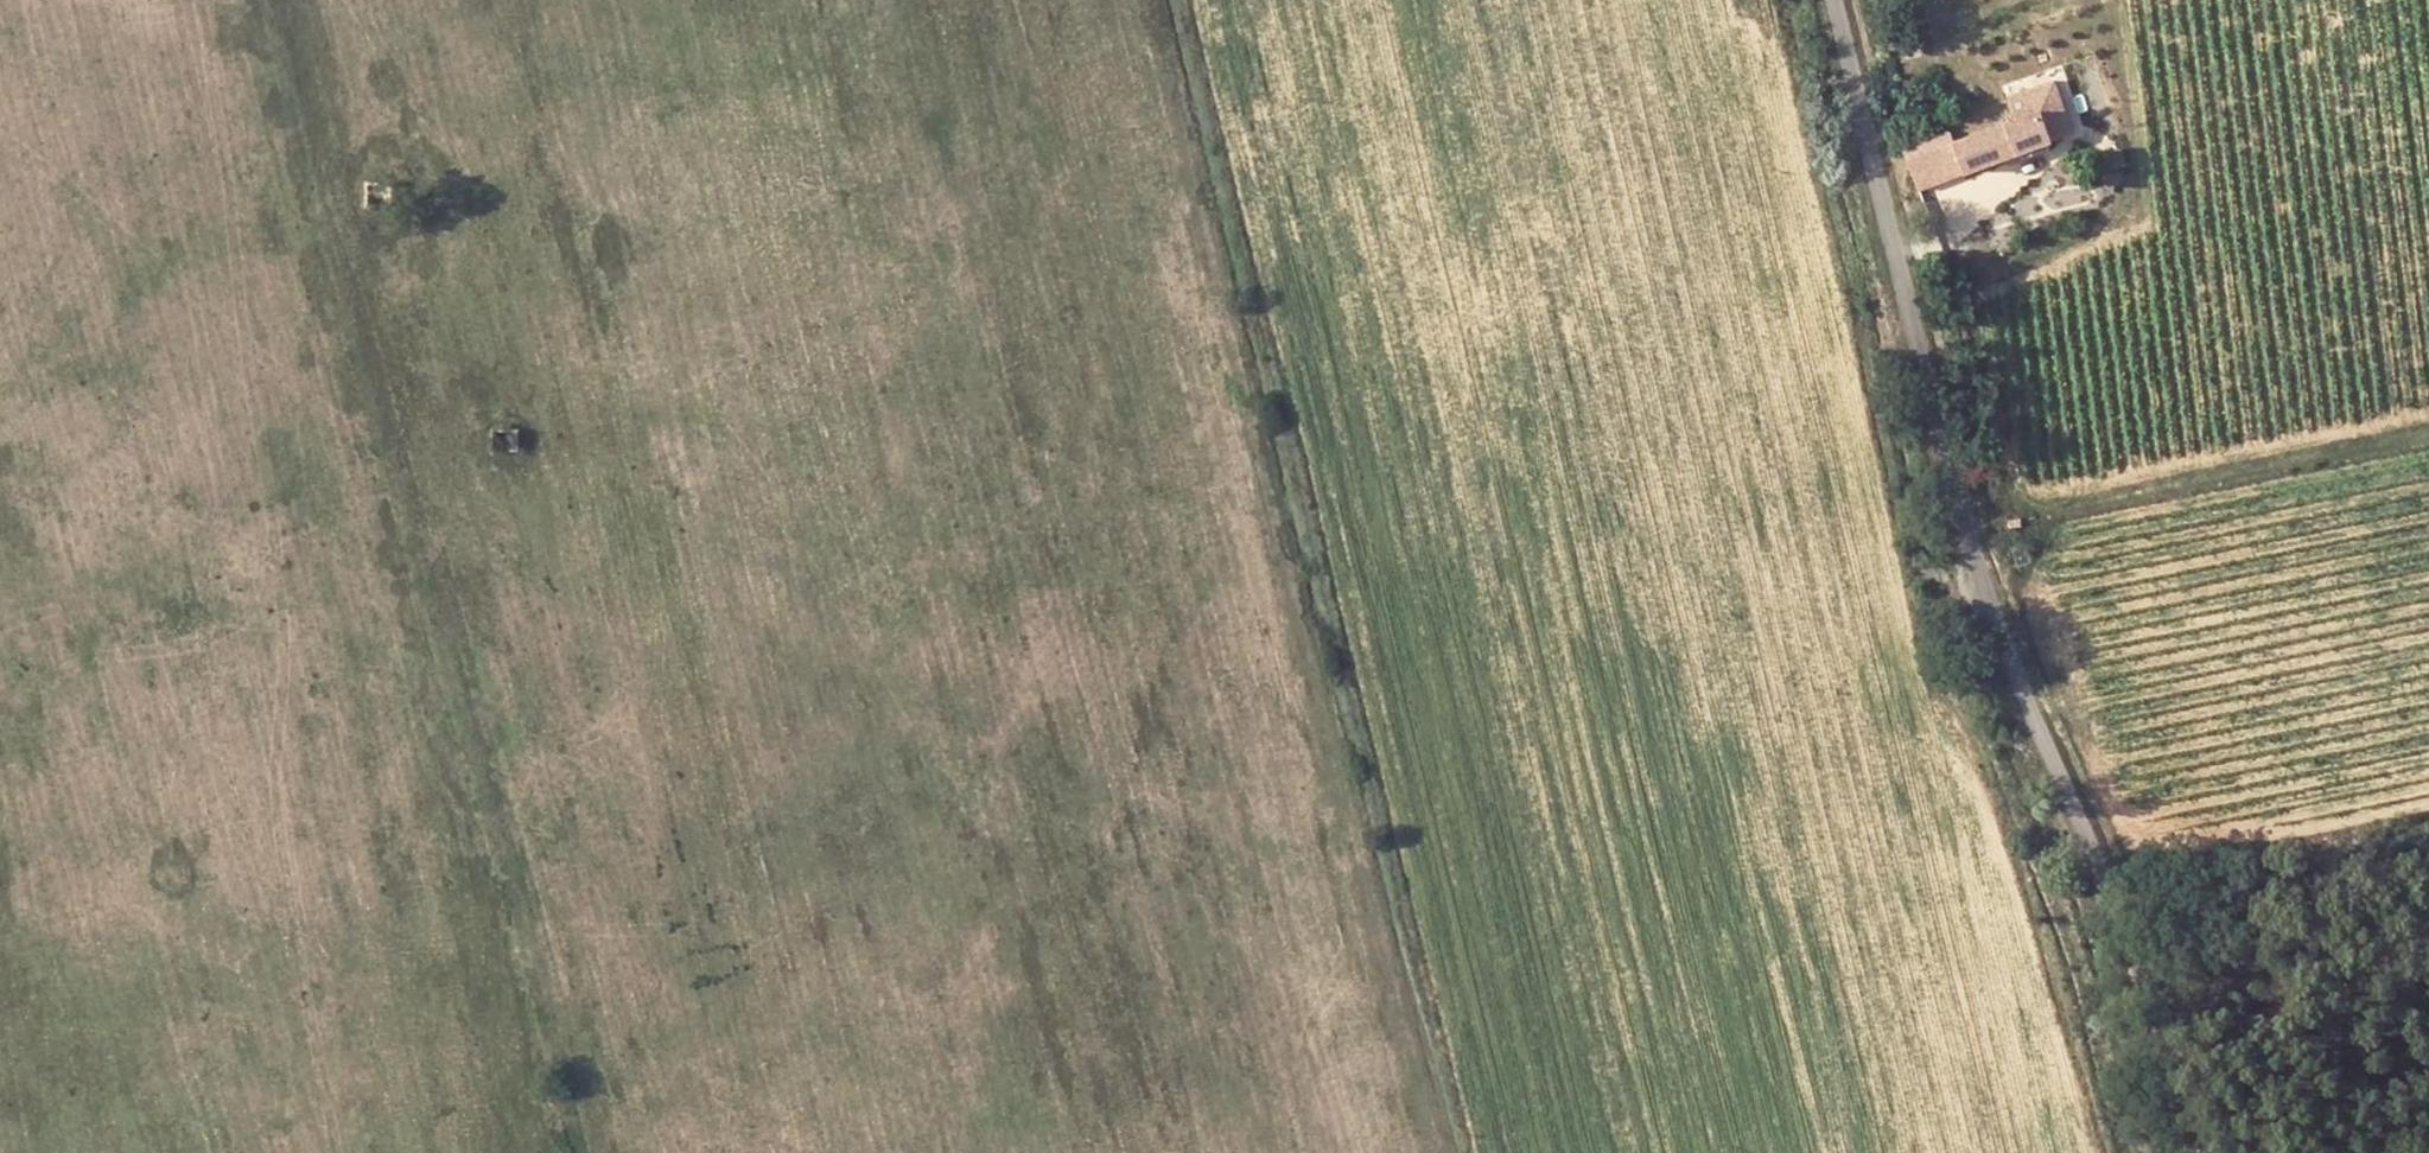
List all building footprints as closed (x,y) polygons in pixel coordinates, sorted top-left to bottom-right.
[(2057,103),(2042,109),(2055,142),(2071,136),(2057,103)] [(2017,153),(2055,142),(2042,109),(2006,125),(2017,153)] [(1954,142),(1964,171),(2017,153),(2006,125),(1954,142)]
